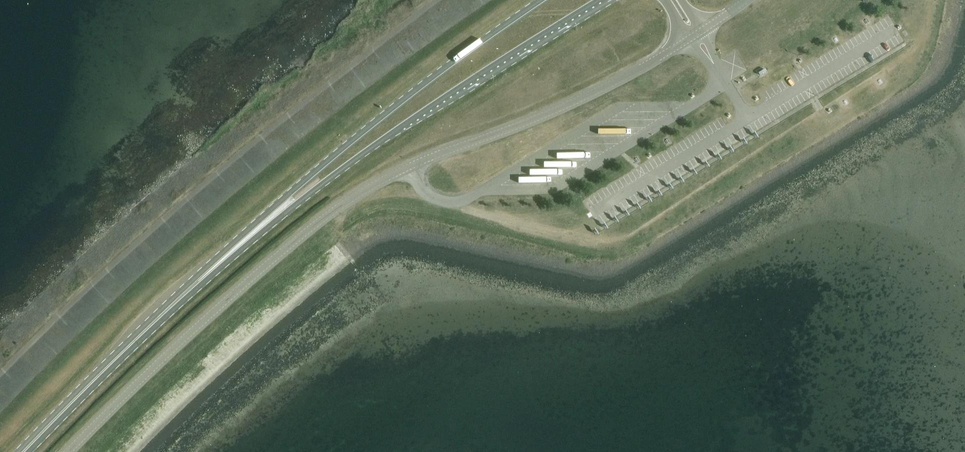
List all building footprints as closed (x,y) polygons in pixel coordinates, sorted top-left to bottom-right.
[(655,192),(654,189),(658,187),(657,181),(644,185),(646,194),(655,192)] [(607,184),(589,193),(593,201),(611,192),(607,184)]
